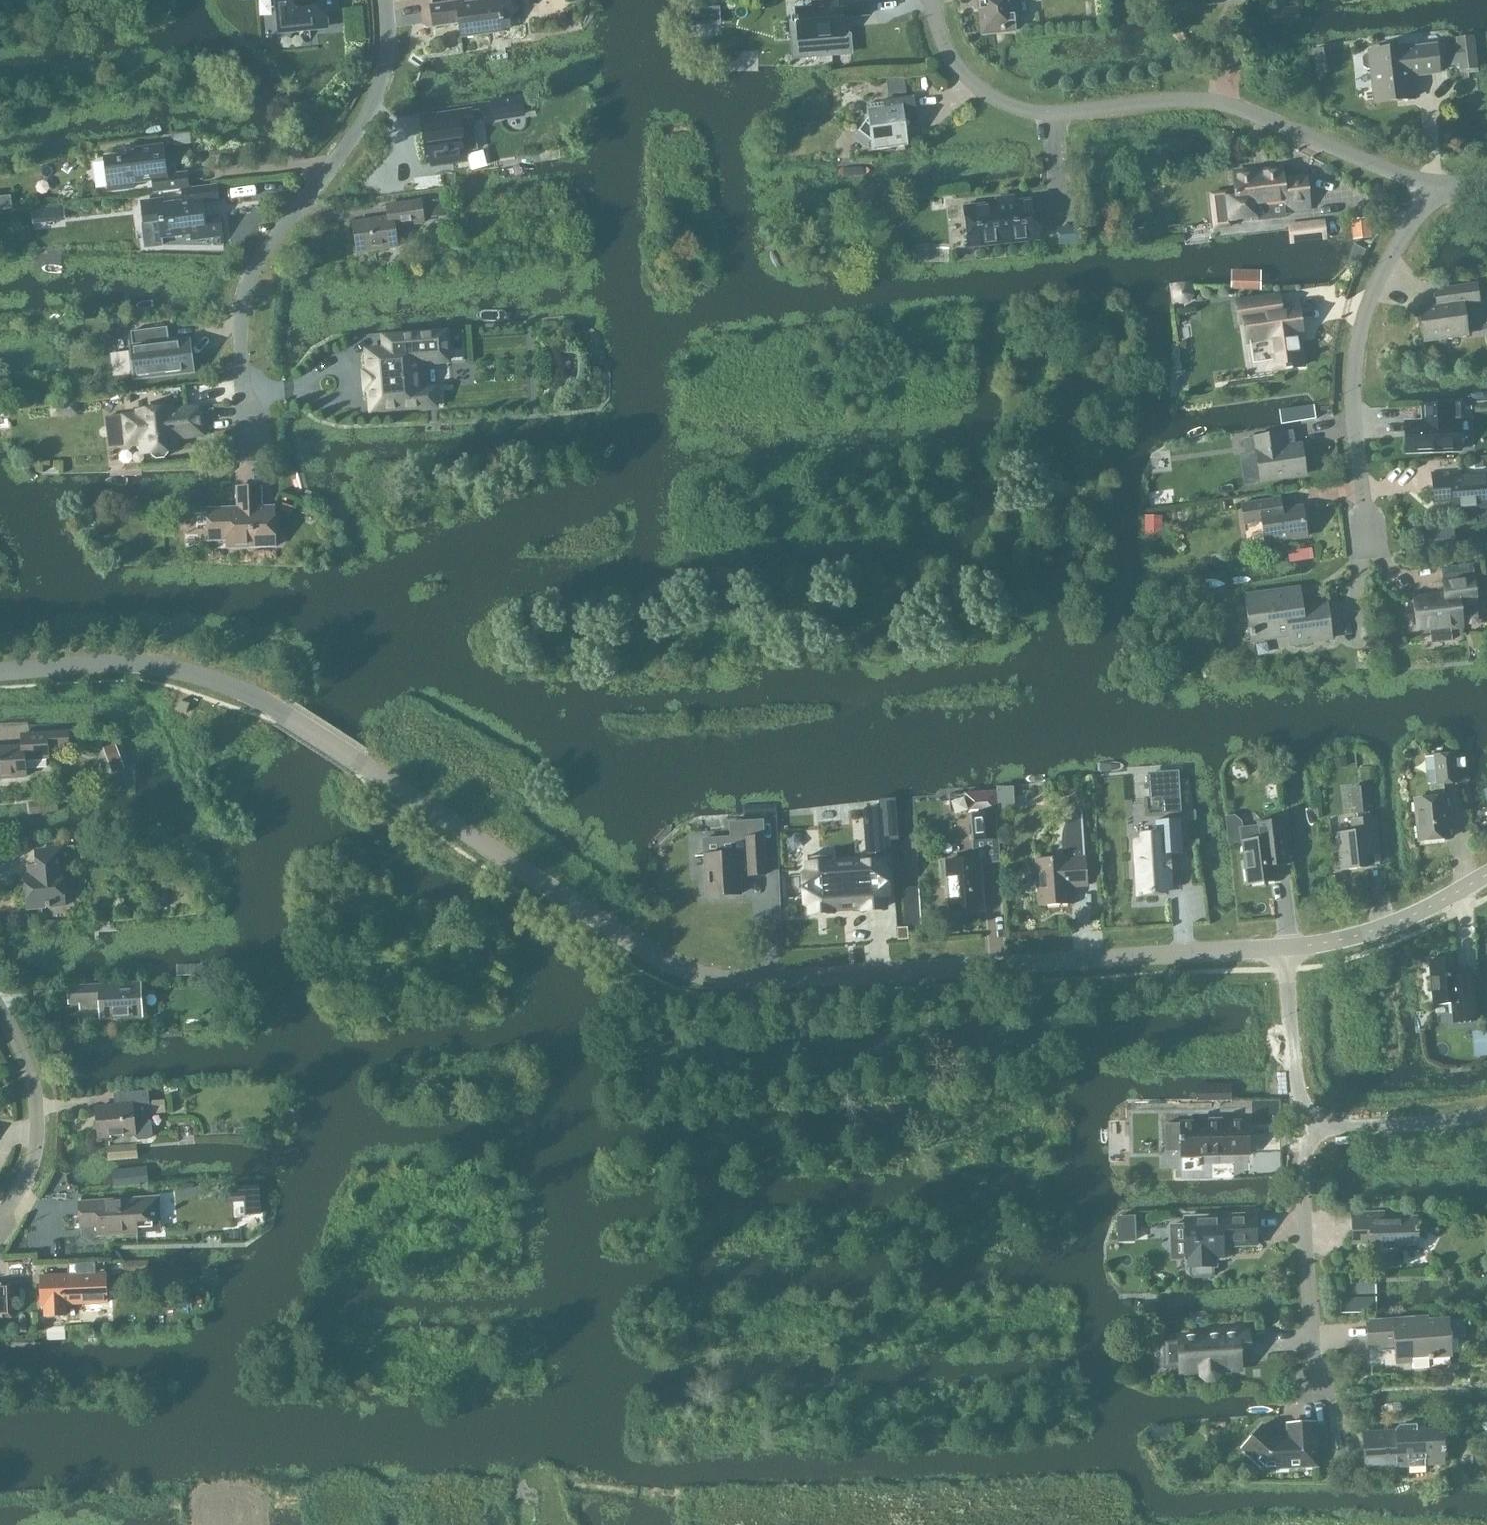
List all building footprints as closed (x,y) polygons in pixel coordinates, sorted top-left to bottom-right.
[(281,31),(328,27),(327,11),(337,10),(336,0),(278,0),(281,31)] [(501,0),(499,0),(464,5),(464,2),(431,7),(433,27),(459,23),(461,37),(505,32),(501,0)] [(796,10),(799,40),(809,40),(810,56),(842,53),(841,37),(844,37),(843,17),(869,15),(868,0),(840,0),(840,1),(813,3),(813,9),(796,10)] [(1013,0),(980,0),(983,33),(1016,30),(1013,0)] [(701,7),(689,8),(690,25),(702,24),(701,7)] [(1478,72),(1474,36),(1474,35),(1455,37),(1459,74),(1478,72)] [(1440,73),(1437,46),(1409,49),(1409,48),(1370,52),(1376,102),(1414,98),(1412,76),(1440,73)] [(1315,64),(1327,62),(1326,47),(1313,49),(1315,64)] [(522,96),(492,100),(495,119),(525,115),(522,96)] [(873,151),(909,146),(906,130),(918,128),(914,97),(881,101),(882,103),(867,105),(869,118),(858,131),(872,142),(873,151)] [(471,111),(422,118),(427,156),(429,156),(430,166),(466,161),(465,150),(477,148),(473,126),(471,111)] [(175,137),(176,147),(192,145),(191,135),(175,137)] [(155,192),(189,188),(187,174),(167,176),(163,147),(120,152),(120,156),(104,158),(109,193),(135,190),(134,183),(153,180),(155,192)] [(1237,193),(1227,194),(1229,224),(1239,223),(1239,221),(1256,219),(1256,221),(1258,221),(1257,206),(1285,203),(1286,210),(1310,207),(1306,180),(1284,182),(1282,171),(1256,174),(1256,172),(1234,174),(1237,193)] [(165,200),(142,203),(147,246),(163,244),(162,238),(192,234),(193,239),(223,235),(220,217),(205,219),(203,203),(218,201),(217,186),(183,191),(184,203),(165,205),(165,200)] [(12,208),(10,196),(0,197),(0,210),(12,208)] [(432,218),(446,216),(444,199),(429,201),(432,218)] [(1041,240),(1037,200),(965,207),(967,228),(973,228),(975,247),(1041,240)] [(358,253),(398,247),(395,227),(424,223),(421,201),(387,206),(389,218),(354,223),(358,253)] [(46,208),(32,209),(34,222),(47,220),(46,208)] [(1372,218),(1354,220),(1356,238),(1374,236),(1372,218)] [(1078,227),(1058,229),(1060,245),(1080,242),(1078,227)] [(1355,244),(1350,259),(1360,264),(1367,250),(1355,244)] [(1179,284),(1174,290),(1176,297),(1181,301),(1188,300),(1193,294),(1192,287),(1186,283),(1179,284)] [(1424,341),(1468,335),(1464,304),(1480,302),(1477,284),(1451,288),(1453,303),(1420,308),(1424,341)] [(1296,307),(1298,307),(1282,309),(1281,296),(1236,302),(1239,321),(1251,319),(1257,364),(1277,360),(1278,370),(1303,366),(1297,329),(1302,328),(1299,307),(1296,307)] [(122,317),(110,318),(111,328),(123,327),(122,317)] [(167,328),(132,332),(134,346),(132,346),(133,358),(136,378),(194,371),(190,342),(169,344),(167,328)] [(379,412),(425,408),(424,390),(415,391),(413,363),(444,361),(442,335),(381,340),(382,351),(364,353),(368,405),(379,404),(379,412)] [(1407,452),(1444,450),(1462,449),(1460,403),(1423,405),(1424,423),(1406,424),(1407,452)] [(133,413),(122,414),(126,447),(139,446),(141,457),(151,456),(157,460),(165,459),(170,453),(181,452),(179,442),(202,440),(199,410),(165,414),(165,407),(133,411),(133,413)] [(1284,448),(1282,434),(1256,438),(1256,439),(1244,440),(1246,454),(1257,453),(1261,481),(1306,475),(1302,445),(1284,448)] [(1460,471),(1433,474),(1435,502),(1461,500),(1462,510),(1486,508),(1486,475),(1460,477),(1460,471)] [(262,507),(261,487),(237,488),(238,508),(208,509),(209,541),(227,541),(228,549),(276,547),(274,507),(262,507)] [(1268,512),(1266,501),(1241,504),(1245,525),(1263,522),(1266,543),(1307,537),(1302,507),(1268,512)] [(1162,516),(1146,516),(1146,536),(1162,536),(1162,516)] [(1422,556),(1456,553),(1453,522),(1419,525),(1422,556)] [(1445,595),(1415,598),(1419,632),(1431,630),(1432,644),(1452,642),(1451,628),(1462,627),(1460,608),(1477,606),(1479,606),(1474,566),(1442,569),(1444,581),(1445,595)] [(1301,607),(1298,590),(1248,597),(1252,630),(1251,630),(1252,636),(1256,636),(1256,633),(1269,631),(1270,637),(1291,634),(1292,643),(1330,638),(1326,604),(1301,607)] [(187,713),(190,704),(180,701),(177,710),(187,713)] [(23,746),(0,748),(0,779),(26,777),(25,761),(50,760),(50,748),(69,747),(68,732),(22,734),(23,746)] [(115,745),(103,749),(107,760),(119,756),(115,745)] [(1419,842),(1449,839),(1444,784),(1457,783),(1454,755),(1435,756),(1438,783),(1430,784),(1432,798),(1415,800),(1419,842)] [(1348,759),(1336,760),(1337,769),(1349,768),(1348,759)] [(1370,818),(1369,811),(1372,811),(1369,786),(1350,788),(1353,814),(1357,813),(1357,820),(1352,820),(1353,832),(1338,834),(1342,870),(1367,868),(1365,855),(1379,854),(1375,818),(1370,818)] [(997,792),(986,793),(986,795),(986,812),(998,811),(998,794),(997,792)] [(900,841),(897,797),(879,798),(880,810),(882,842),(883,842),(890,842),(890,841),(900,841)] [(1181,797),(1163,798),(1163,814),(1165,814),(1164,810),(1181,809),(1181,813),(1181,797)] [(1016,799),(1000,800),(1000,810),(1016,810),(1016,799)] [(767,812),(775,812),(775,804),(744,806),(744,814),(767,812)] [(1062,838),(1063,859),(1038,861),(1041,906),(1070,904),(1069,886),(1087,885),(1085,859),(1083,811),(1081,811),(1081,807),(1076,810),(1071,815),(1068,819),(1066,824),(1064,828),(1063,833),(1062,838)] [(862,811),(866,849),(883,848),(883,842),(882,842),(880,810),(862,811)] [(974,840),(997,839),(995,813),(973,814),(974,840)] [(1155,893),(1155,890),(1171,889),(1169,854),(1183,853),(1181,821),(1156,822),(1158,846),(1136,848),(1139,891),(1150,891),(1150,893),(1155,893)] [(1278,880),(1276,865),(1275,852),(1287,851),(1283,821),(1241,827),(1248,884),(1278,880)] [(746,838),(704,840),(705,855),(707,896),(741,894),(740,876),(748,875),(748,876),(766,875),(764,837),(763,822),(745,823),(746,838)] [(883,848),(866,849),(866,856),(890,854),(891,854),(890,841),(890,842),(883,842),(883,848)] [(29,909),(65,905),(63,890),(65,889),(64,877),(66,877),(63,847),(47,849),(47,851),(37,852),(38,867),(30,867),(31,875),(26,876),(29,909)] [(1275,852),(1276,865),(1288,864),(1287,851),(1275,852)] [(808,875),(805,875),(807,904),(810,904),(810,913),(834,911),(833,910),(863,908),(863,909),(866,909),(866,908),(882,906),(882,908),(886,908),(885,898),(887,898),(885,869),(883,870),(883,863),(830,866),(830,863),(829,864),(828,855),(808,857),(809,865),(807,865),(808,875)] [(950,912),(983,910),(979,860),(946,862),(950,912)] [(1460,990),(1457,959),(1430,962),(1434,1005),(1452,1003),(1454,1022),(1476,1020),(1473,988),(1460,990)] [(203,964),(177,965),(177,976),(202,975),(203,964)] [(144,1017),(142,983),(68,987),(69,1005),(99,1003),(100,1020),(144,1017)] [(236,989),(233,994),(235,999),(241,999),(244,995),(242,990),(236,989)] [(50,1020),(41,1023),(46,1035),(55,1031),(50,1020)] [(1232,1084),(1197,1085),(1197,1102),(1232,1101),(1232,1084)] [(164,1102),(150,1103),(149,1091),(114,1094),(116,1107),(96,1109),(99,1138),(135,1134),(135,1137),(139,1140),(149,1139),(152,1135),(151,1123),(147,1120),(147,1115),(151,1115),(151,1113),(164,1112),(164,1102)] [(1181,1124),(1164,1124),(1165,1152),(1198,1151),(1198,1155),(1250,1154),(1249,1122),(1181,1123),(1181,1124)] [(1212,1164),(1213,1179),(1236,1178),(1236,1164),(1212,1164)] [(263,1213),(262,1185),(233,1186),(234,1202),(247,1201),(247,1214),(263,1213)] [(163,1235),(160,1197),(79,1203),(81,1233),(83,1233),(83,1241),(92,1246),(99,1241),(99,1238),(163,1235)] [(1468,1212),(1486,1222),(1486,1220),(1486,1213),(1472,1205),(1468,1212)] [(1375,1243),(1376,1253),(1382,1252),(1383,1261),(1387,1264),(1392,1266),(1400,1265),(1403,1262),(1404,1257),(1403,1252),(1417,1251),(1416,1217),(1384,1218),(1384,1212),(1353,1213),(1354,1244),(1375,1243)] [(1135,1216),(1117,1217),(1118,1242),(1136,1241),(1135,1216)] [(1256,1216),(1185,1218),(1186,1260),(1188,1260),(1188,1268),(1193,1267),(1193,1274),(1196,1277),(1213,1276),(1216,1274),(1216,1266),(1221,1266),(1221,1258),(1224,1258),(1224,1245),(1257,1244),(1256,1216)] [(112,1276),(149,1275),(148,1260),(112,1262),(112,1276)] [(69,1275),(42,1276),(43,1306),(44,1306),(44,1316),(68,1315),(68,1305),(106,1304),(105,1273),(96,1274),(96,1263),(68,1264),(69,1275)] [(1342,1314),(1377,1313),(1376,1278),(1341,1279),(1342,1314)] [(2,1287),(0,1287),(0,1316),(3,1316),(11,1316),(10,1286),(2,1287)] [(176,1294),(163,1295),(163,1307),(176,1307),(176,1294)] [(1451,1355),(1448,1320),(1396,1324),(1396,1320),(1368,1322),(1370,1346),(1396,1344),(1398,1362),(1412,1361),(1413,1369),(1430,1367),(1429,1360),(1433,1360),(1433,1357),(1451,1355)] [(1179,1341),(1164,1342),(1166,1369),(1180,1368),(1180,1374),(1195,1373),(1195,1376),(1198,1378),(1201,1382),(1204,1381),(1208,1381),(1211,1380),(1214,1377),(1216,1373),(1240,1371),(1238,1357),(1249,1356),(1247,1326),(1212,1328),(1212,1333),(1178,1335),(1179,1341)] [(1318,1467),(1315,1423),(1287,1424),(1288,1437),(1276,1438),(1262,1426),(1242,1448),(1265,1469),(1318,1467)] [(1425,1432),(1424,1423),(1400,1425),(1397,1429),(1397,1432),(1364,1434),(1366,1467),(1409,1465),(1409,1468),(1426,1467),(1426,1464),(1442,1463),(1443,1461),(1442,1433),(1440,1431),(1425,1432)] [(1159,1427),(1151,1428),(1152,1440),(1160,1439),(1159,1427)]
